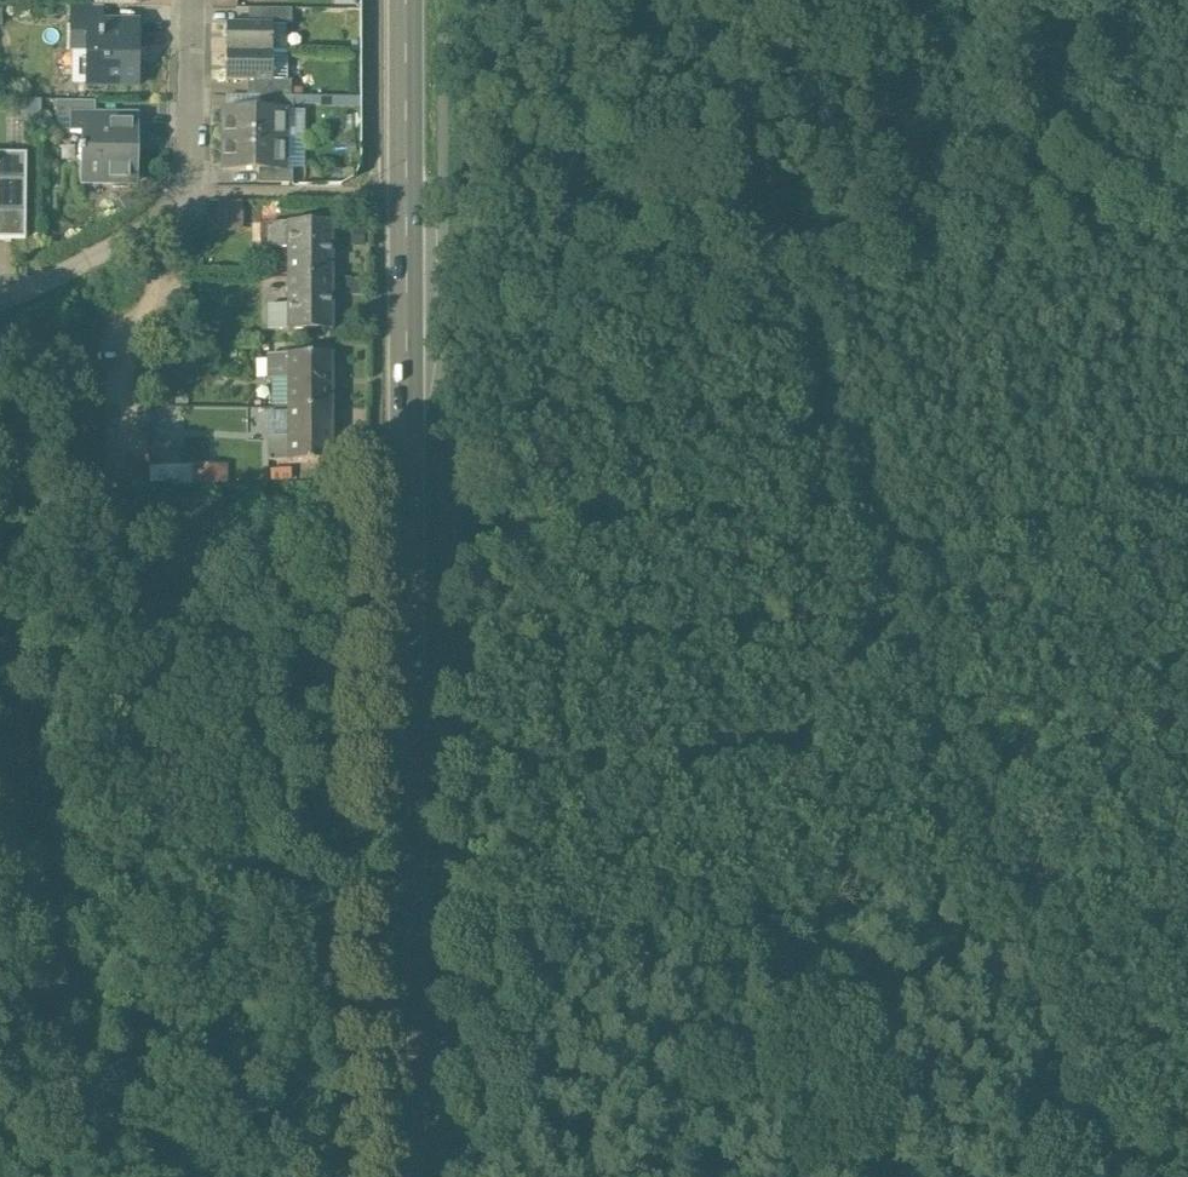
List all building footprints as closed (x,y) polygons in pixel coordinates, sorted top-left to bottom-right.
[(102,5),(71,5),(71,22),(102,23),(102,5)] [(292,9),(248,8),(248,23),(272,23),(272,24),(291,24),(292,9)] [(102,23),(71,22),(70,48),(72,48),(86,48),(86,85),(87,85),(87,84),(137,85),(138,85),(139,23),(138,23),(102,23)] [(248,23),(226,23),(226,51),(272,52),(272,24),(272,23),(248,23)] [(272,52),(226,51),(225,80),(247,80),(272,81),(272,80),(287,80),(288,52),(272,52)] [(287,80),(272,80),(272,81),(247,80),(247,96),(260,96),(291,96),(291,80),(287,80)] [(291,96),(260,96),(259,110),(284,110),(284,111),(293,111),(293,96),(291,96)] [(259,110),(225,110),(225,139),(283,140),(284,111),(284,110),(259,110)] [(112,116),(69,116),(69,134),(81,135),(82,132),(111,133),(112,116)] [(111,133),(82,132),(81,135),(81,147),(79,147),(78,153),(81,153),(80,181),(138,183),(139,134),(111,133)] [(283,140),(225,139),(225,168),(258,168),(283,169),(283,168),(283,140)] [(0,154),(0,239),(24,239),(26,154),(0,154)] [(283,169),(258,168),(258,183),(292,183),(292,168),(283,168),(283,169)] [(331,226),(266,226),(266,251),(288,251),(288,278),(331,277),(331,226)] [(331,277),(288,278),(288,309),(267,308),(267,332),(331,333),(331,277)] [(331,359),(267,359),(267,382),(287,382),(287,410),(330,409),(331,359)] [(330,409),(287,410),(287,441),(268,441),(268,464),(330,464),(330,409)] [(149,481),(228,481),(228,462),(149,462),(149,481)]
